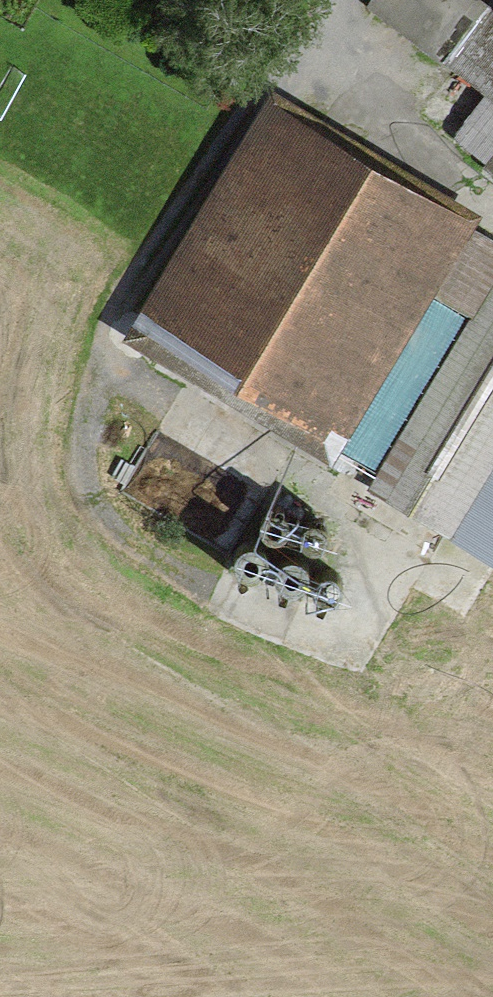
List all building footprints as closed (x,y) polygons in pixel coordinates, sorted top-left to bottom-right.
[(492,163),(492,0),(368,0),(489,93),(457,135),(492,163)] [(276,96),(140,322),(342,442),(430,295),(466,317),(369,479),(489,551),(492,545),(492,440),(490,438),(492,433),(492,251),(462,232),(473,213),(276,96)]
